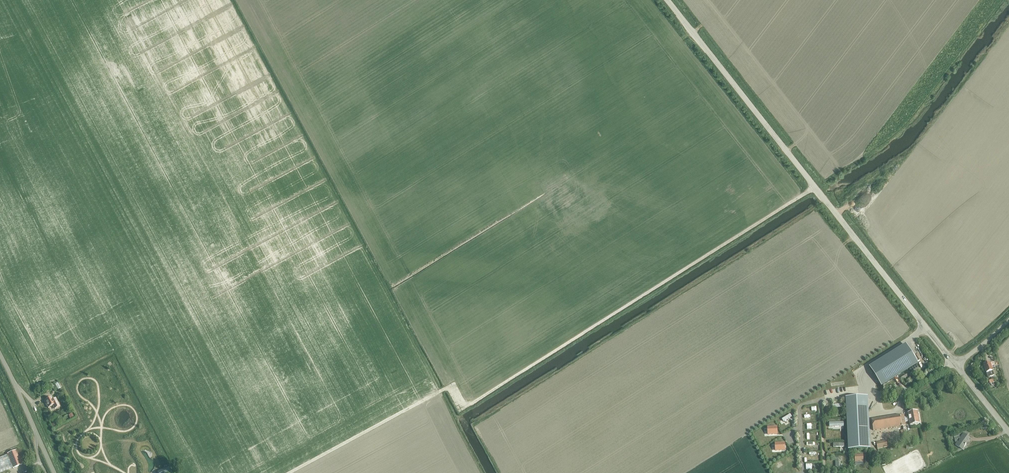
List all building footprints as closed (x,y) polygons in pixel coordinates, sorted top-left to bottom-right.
[(870,367),(881,386),(918,364),(906,345),(870,367)] [(992,369),(995,368),(993,362),(990,363),(983,365),(988,378),(994,375),(992,369)] [(56,399),(53,400),(52,397),(45,401),(48,408),(49,408),(53,405),(55,410),(61,407),(56,399)] [(845,398),(848,451),(870,450),(867,397),(845,398)] [(910,425),(919,424),(917,412),(908,414),(909,418),(908,418),(908,422),(909,421),(910,425)] [(871,419),(873,431),(906,425),(904,414),(871,419)] [(777,429),(768,427),(765,434),(774,436),(777,429)] [(956,446),(961,450),(970,438),(964,434),(956,446)] [(876,443),(877,449),(887,447),(886,441),(876,443)] [(785,446),(776,444),(774,450),(783,453),(785,446)] [(7,454),(13,468),(22,465),(17,451),(7,454)] [(13,468),(7,454),(0,457),(0,472),(13,468)]
